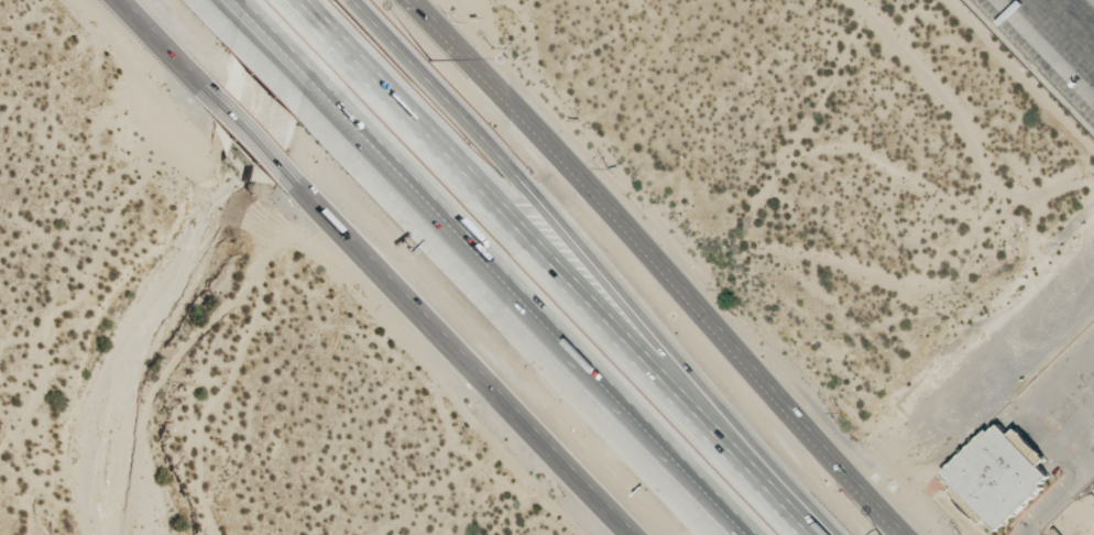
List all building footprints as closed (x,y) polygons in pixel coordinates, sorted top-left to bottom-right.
[(943,473),(998,531),(1052,479),(1039,465),(1046,459),(1017,427),(1010,434),(997,421),(943,473)]
